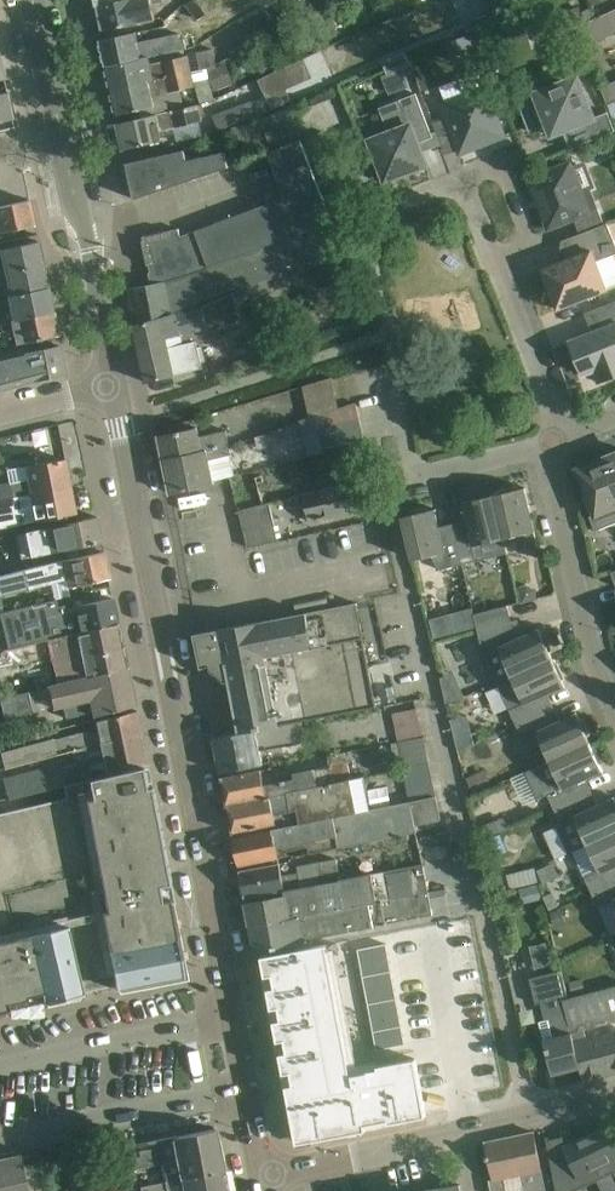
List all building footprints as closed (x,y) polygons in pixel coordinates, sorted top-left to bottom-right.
[(99,5),(105,30),(141,23),(156,19),(153,5),(164,3),(164,0),(123,0),(99,5)] [(188,3),(199,20),(221,5),(218,0),(193,0),(188,3)] [(349,2),(355,16),(369,10),(364,0),(353,0),(349,2)] [(579,7),(569,12),(575,23),(585,17),(579,7)] [(614,33),(614,11),(612,12),(598,18),(577,28),(584,48),(614,33)] [(124,35),(101,40),(106,66),(149,57),(188,49),(185,39),(182,40),(180,34),(139,43),(137,32),(124,35)] [(467,35),(446,44),(451,58),(474,49),(468,35),(467,35)] [(242,48),(224,56),(233,76),(251,68),(242,48)] [(214,49),(198,53),(202,71),(208,69),(218,67),(214,49)] [(406,52),(384,61),(389,74),(411,65),(406,52)] [(149,57),(106,66),(112,91),(167,79),(193,73),(189,57),(164,63),(151,66),(149,57)] [(218,67),(208,69),(210,79),(215,91),(234,85),(227,64),(218,67)] [(291,66),(269,74),(275,87),(296,79),(291,66)] [(167,79),(112,91),(117,116),(141,110),(156,107),(154,97),(196,88),(195,82),(210,79),(208,69),(202,71),(193,73),(167,79)] [(442,95),(474,84),(469,72),(438,84),(442,95)] [(549,126),(550,125),(550,124),(555,122),(562,125),(564,130),(562,131),(563,132),(564,131),(571,149),(614,132),(614,128),(609,112),(595,118),(579,76),(518,100),(530,132),(548,124),(549,126)] [(601,87),(608,104),(609,104),(614,102),(614,82),(601,87)] [(487,87),(442,105),(461,154),(506,137),(487,87)] [(13,118),(7,91),(0,93),(0,121),(13,118)] [(434,137),(427,119),(417,94),(381,108),(390,133),(371,140),(378,158),(374,159),(382,180),(382,181),(382,183),(411,172),(412,173),(428,167),(419,143),(434,137)] [(257,116),(251,101),(214,115),(220,131),(257,116)] [(200,106),(143,118),(119,123),(125,150),(162,141),(160,132),(203,123),(200,106)] [(272,150),(302,139),(291,108),(261,119),(272,150)] [(261,144),(253,124),(236,129),(244,150),(261,144)] [(206,269),(333,221),(302,140),(271,152),(288,197),(182,237),(180,229),(144,237),(154,284),(172,280),(206,269)] [(185,150),(128,164),(135,199),(229,166),(226,151),(188,160),(185,150)] [(580,234),(605,224),(599,209),(590,212),(571,163),(530,179),(537,197),(538,196),(543,210),(542,211),(549,229),(575,219),(580,234)] [(35,225),(29,200),(0,207),(0,233),(35,225)] [(344,250),(333,221),(206,269),(172,280),(154,284),(128,290),(136,326),(168,317),(174,315),(173,312),(322,259),(344,250)] [(608,290),(597,262),(614,255),(614,241),(608,224),(563,241),(570,259),(543,270),(558,310),(608,290)] [(0,249),(0,274),(5,273),(43,265),(38,241),(14,246),(0,249)] [(48,290),(43,265),(5,273),(7,282),(0,284),(0,300),(48,290)] [(53,313),(48,290),(0,300),(0,324),(53,313)] [(199,347),(198,343),(221,337),(219,328),(242,323),(235,293),(202,307),(174,315),(168,317),(136,326),(147,383),(204,368),(202,362),(207,360),(203,346),(199,347)] [(571,341),(584,375),(598,370),(600,377),(598,378),(600,382),(614,376),(614,302),(586,314),(593,333),(571,341)] [(22,348),(21,343),(58,335),(53,313),(0,324),(0,353),(22,348)] [(28,381),(66,373),(65,373),(66,372),(61,346),(24,354),(22,348),(0,353),(0,389),(28,381)] [(254,347),(242,350),(244,358),(256,355),(254,347)] [(333,378),(304,386),(311,417),(340,408),(333,378)] [(297,419),(237,440),(246,467),(306,446),(297,419)] [(365,440),(361,419),(319,429),(323,449),(365,440)] [(160,435),(165,460),(208,451),(208,452),(231,448),(228,432),(200,437),(198,428),(160,435)] [(233,457),(232,456),(231,448),(208,452),(208,451),(165,460),(171,494),(195,489),(215,484),(210,461),(233,457)] [(603,460),(614,490),(614,455),(603,460)] [(0,484),(0,501),(71,487),(65,459),(26,466),(27,479),(0,484)] [(579,470),(597,514),(590,516),(596,531),(614,524),(614,490),(603,460),(579,470)] [(312,521),(338,516),(362,511),(355,482),(306,493),(312,521)] [(15,512),(17,524),(37,520),(37,521),(76,514),(71,487),(0,501),(0,515),(15,512)] [(501,494),(495,495),(505,538),(522,534),(530,549),(539,547),(526,490),(527,489),(527,488),(518,490),(517,487),(501,491),(501,494)] [(471,501),(463,503),(463,504),(464,504),(470,527),(455,531),(464,564),(508,554),(505,538),(495,495),(488,497),(487,494),(470,498),(471,501)] [(280,543),(271,503),(240,510),(249,550),(280,543)] [(441,570),(464,564),(455,531),(441,534),(436,511),(437,511),(437,509),(428,511),(428,508),(411,512),(411,515),(404,517),(414,560),(433,555),(441,570)] [(96,516),(15,532),(21,559),(61,550),(63,560),(98,552),(97,542),(101,541),(96,516)] [(85,583),(109,578),(103,551),(98,552),(63,560),(61,560),(0,576),(0,596),(51,584),(51,582),(68,578),(69,586),(85,583)] [(537,590),(528,585),(518,587),(522,604),(539,599),(537,590)] [(11,610),(1,612),(6,632),(10,648),(10,650),(118,622),(113,599),(68,610),(67,605),(61,606),(59,598),(41,602),(11,610)] [(206,668),(290,655),(289,652),(364,637),(358,603),(195,634),(202,668),(206,668)] [(508,606),(475,614),(479,630),(512,621),(508,606)] [(512,621),(479,630),(485,656),(487,655),(499,683),(553,658),(550,652),(553,651),(546,635),(543,636),(539,628),(538,629),(538,630),(517,640),(512,621)] [(0,653),(0,668),(38,658),(52,655),(59,683),(66,681),(86,676),(128,668),(118,622),(10,650),(0,653)] [(233,706),(239,732),(304,721),(378,707),(364,637),(289,652),(290,655),(206,668),(205,670),(208,673),(212,671),(210,678),(214,684),(220,686),(226,683),(227,684),(230,691),(233,706)] [(553,658),(499,683),(510,710),(517,725),(549,711),(543,697),(564,687),(565,689),(566,688),(563,680),(565,679),(558,663),(556,664),(553,658)] [(59,683),(50,686),(50,687),(52,694),(55,708),(60,706),(64,705),(67,717),(94,711),(95,714),(136,705),(128,668),(86,676),(66,681),(59,683)] [(446,700),(461,695),(453,671),(438,676),(446,700)] [(14,696),(0,699),(0,700),(4,719),(32,712),(28,692),(14,696)] [(417,708),(393,714),(400,742),(424,737),(417,708)] [(82,749),(101,744),(142,734),(137,710),(96,719),(98,731),(90,733),(89,731),(22,748),(3,752),(7,769),(82,749)] [(549,711),(517,725),(524,740),(538,733),(551,761),(591,742),(588,736),(591,735),(583,719),(581,720),(577,712),(576,713),(576,714),(555,724),(549,711)] [(222,773),(263,764),(261,752),(307,745),(304,721),(239,732),(215,736),(222,773)] [(473,733),(455,737),(459,751),(475,744),(473,733)] [(76,764),(27,776),(31,792),(148,763),(142,734),(101,744),(105,761),(97,763),(96,759),(76,764)] [(405,769),(431,764),(426,737),(424,737),(400,742),(392,743),(395,758),(402,757),(405,769)] [(551,761),(526,771),(539,799),(548,794),(555,809),(587,795),(581,781),(602,771),(603,773),(604,772),(601,764),(603,763),(596,747),(594,748),(591,742),(551,761)] [(331,767),(296,774),(290,775),(289,773),(278,775),(280,783),(265,786),(262,770),(223,778),(228,804),(352,781),(347,753),(329,756),(331,767)] [(412,803),(438,798),(431,764),(405,769),(412,803)] [(183,975),(169,902),(174,901),(152,785),(147,786),(146,783),(143,769),(143,766),(63,784),(66,797),(0,812),(0,1011),(43,1001),(43,1002),(47,1001),(79,994),(83,993),(83,992),(115,984),(115,988),(119,988),(183,975)] [(486,770),(468,778),(474,793),(492,785),(486,770)] [(301,824),(373,810),(367,778),(352,781),(228,804),(234,833),(247,831),(277,825),(276,817),(299,812),(301,824)] [(555,809),(561,823),(556,825),(569,854),(588,845),(614,833),(614,797),(614,799),(593,808),(587,795),(555,809)] [(412,803),(373,810),(301,824),(299,812),(276,817),(277,825),(247,831),(248,836),(235,838),(240,865),(241,866),(288,856),(287,852),(310,848),(311,854),(418,832),(416,825),(442,819),(438,798),(412,803)] [(500,833),(502,832),(497,820),(480,827),(485,839),(500,833)] [(500,833),(485,839),(492,857),(507,851),(500,833)] [(586,879),(593,893),(614,883),(614,833),(588,845),(601,872),(586,879)] [(246,898),(286,890),(342,880),(338,860),(299,867),(300,873),(284,876),(282,863),(242,870),(241,871),(246,898)] [(425,864),(342,880),(286,890),(287,895),(247,903),(252,928),(430,893),(425,864)] [(489,877),(492,891),(506,888),(503,874),(489,877)] [(593,893),(599,908),(614,902),(614,904),(614,883),(593,893)] [(539,885),(520,889),(524,904),(542,899),(539,885)] [(430,893),(252,928),(257,952),(280,948),(308,942),(307,938),(434,915),(430,893)] [(554,895),(545,899),(549,909),(558,905),(554,895)] [(566,924),(563,909),(551,912),(555,927),(566,924)] [(531,968),(548,965),(544,939),(527,942),(531,968)] [(390,952),(388,943),(374,946),(376,955),(390,952)] [(328,944),(263,956),(267,976),(274,975),(277,988),(269,989),(273,1009),(280,1007),(283,1020),(276,1021),(279,1041),(286,1040),(289,1052),(281,1054),(285,1073),(293,1072),(295,1085),(288,1086),(297,1137),(298,1143),(299,1143),(315,1140),(351,1133),(363,1131),(367,1130),(366,1125),(389,1121),(390,1123),(392,1122),(394,1122),(407,1120),(427,1116),(418,1066),(417,1059),(380,1066),(379,1066),(380,1069),(352,1074),(328,944)] [(376,955),(374,946),(360,948),(362,957),(376,955)] [(392,961),(390,952),(376,955),(378,964),(392,961)] [(378,964),(376,955),(362,957),(364,966),(378,964)] [(393,970),(392,961),(378,964),(379,973),(393,970)] [(379,973),(378,964),(364,966),(365,975),(379,973)] [(393,970),(379,973),(381,982),(395,979),(393,970)] [(555,1074),(582,1067),(575,1042),(564,1000),(570,998),(562,970),(530,978),(537,1004),(542,1003),(546,1020),(550,1019),(554,1037),(545,1039),(555,1074)] [(381,982),(379,973),(365,975),(367,985),(381,982)] [(397,988),(395,979),(381,982),(383,991),(397,988)] [(584,981),(572,984),(575,995),(587,992),(584,981)] [(383,991),(381,982),(367,985),(369,994),(383,991)] [(575,1042),(614,1032),(614,986),(570,998),(564,1000),(575,1042)] [(398,997),(397,988),(383,991),(385,1000),(398,997)] [(385,1000),(383,991),(369,994),(371,1003),(385,1000)] [(400,1006),(398,997),(385,1000),(386,1009),(400,1006)] [(386,1009),(385,1000),(371,1003),(372,1012),(386,1009)] [(402,1016),(400,1006),(386,1009),(388,1018),(402,1016)] [(388,1018),(386,1009),(372,1012),(374,1021),(388,1018)] [(404,1025),(402,1016),(388,1018),(390,1027),(404,1025)] [(390,1027),(388,1018),(374,1021),(376,1030),(390,1027)] [(405,1034),(404,1025),(390,1027),(392,1036),(405,1034)] [(392,1036),(390,1027),(376,1030),(378,1039),(392,1036)] [(575,1042),(582,1067),(585,1081),(614,1073),(614,1032),(575,1042)] [(407,1043),(405,1034),(392,1036),(393,1045),(407,1043)] [(393,1045),(392,1036),(378,1039),(379,1048),(393,1045)] [(611,1124),(579,1139),(589,1185),(614,1173),(614,1132),(611,1124)] [(216,1131),(160,1142),(161,1148),(141,1152),(142,1157),(131,1159),(132,1169),(164,1163),(168,1181),(224,1170),(216,1131)] [(487,1142),(494,1179),(490,1180),(492,1190),(508,1190),(506,1179),(521,1175),(524,1190),(547,1190),(535,1132),(487,1142)] [(579,1139),(578,1134),(549,1140),(549,1137),(547,1137),(557,1190),(577,1190),(589,1185),(579,1139)] [(40,1163),(24,1167),(21,1155),(0,1160),(0,1190),(46,1190),(40,1163)] [(141,1190),(228,1190),(224,1170),(168,1181),(167,1181),(140,1186),(141,1190)]
